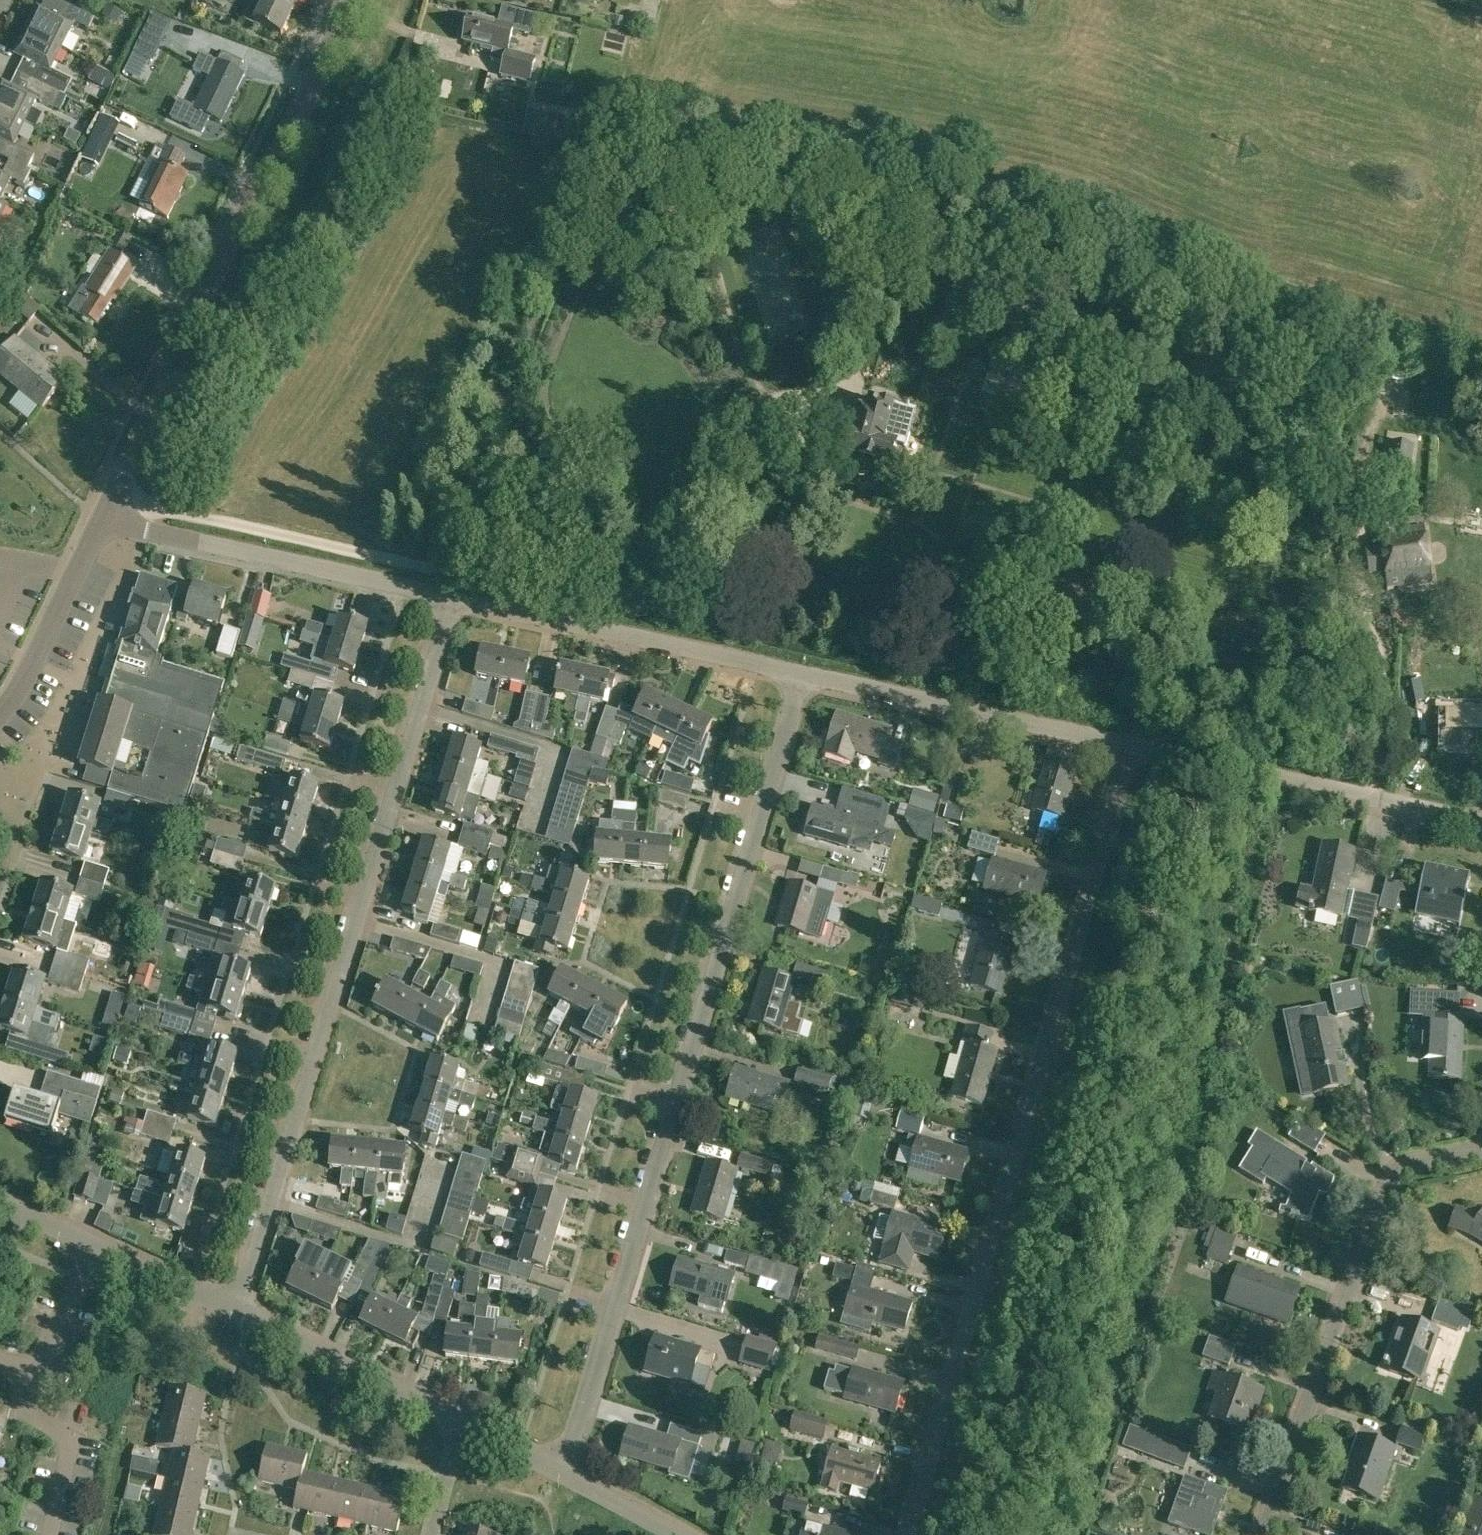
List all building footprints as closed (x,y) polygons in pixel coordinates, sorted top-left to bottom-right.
[(282,36),(292,13),(263,0),(252,0),(244,18),(282,36)] [(292,13),(298,0),(263,0),(292,13)] [(117,23),(122,13),(107,6),(102,16),(117,23)] [(499,76),(530,84),(537,58),(508,50),(513,31),(531,36),(536,15),(503,6),(499,24),(470,16),(463,41),(493,48),(490,60),(503,63),(499,76)] [(26,30),(61,48),(73,25),(37,7),(26,30)] [(74,22),(89,29),(94,18),(80,11),(74,22)] [(36,81),(65,95),(72,82),(50,71),(61,48),(26,30),(14,54),(42,68),(36,81)] [(162,42),(143,33),(134,52),(153,62),(162,42)] [(190,122),(203,128),(209,115),(221,121),(244,76),(238,73),(244,62),(240,61),(245,52),(228,43),(218,63),(201,55),(193,70),(210,78),(195,108),(196,109),(190,122)] [(116,76),(108,72),(101,86),(109,90),(116,76)] [(65,95),(36,81),(29,95),(1,81),(0,83),(0,110),(25,122),(36,99),(60,111),(67,96),(65,95)] [(9,161),(39,176),(42,171),(33,167),(28,165),(34,155),(13,145),(25,122),(0,110),(0,139),(6,141),(0,153),(0,156),(9,161)] [(102,115),(91,137),(109,146),(120,124),(102,115)] [(69,130),(65,139),(75,144),(80,136),(69,130)] [(119,135),(116,141),(135,150),(138,145),(119,135)] [(140,204),(167,218),(188,175),(179,171),(187,157),(165,146),(165,148),(158,144),(151,158),(161,163),(152,180),(147,178),(144,184),(149,187),(140,204)] [(10,178),(24,185),(28,178),(37,182),(39,176),(9,161),(2,174),(0,173),(0,199),(10,178)] [(60,197),(65,199),(71,189),(65,186),(60,197)] [(8,204),(0,200),(0,221),(8,204)] [(82,314),(97,323),(115,295),(117,297),(135,268),(110,252),(87,289),(83,287),(69,310),(80,317),(82,314)] [(25,293),(32,283),(22,276),(15,286),(25,293)] [(9,305),(29,322),(40,308),(19,291),(19,292),(14,288),(4,300),(9,304),(9,305)] [(41,408),(65,378),(15,338),(0,356),(0,375),(41,408)] [(981,396),(1016,406),(1031,357),(1018,353),(1014,365),(992,358),(981,396)] [(1378,354),(1372,374),(1393,380),(1399,361),(1378,354)] [(852,469),(884,478),(886,469),(890,470),(890,468),(899,471),(902,469),(906,456),(905,453),(910,434),(919,436),(925,413),(907,407),(905,414),(870,404),(864,403),(861,413),(860,413),(854,435),(847,458),(854,460),(852,469)] [(1406,501),(1413,446),(1389,443),(1382,498),(1406,501)] [(1127,469),(1134,476),(1140,470),(1133,462),(1127,469)] [(1370,539),(1378,592),(1432,583),(1430,571),(1432,570),(1427,537),(1426,529),(1370,539)] [(108,790),(132,798),(184,813),(209,732),(213,719),(225,681),(156,660),(157,656),(172,608),(171,608),(178,587),(140,575),(108,679),(107,679),(81,765),(113,775),(108,790)] [(186,616),(218,626),(227,597),(195,587),(190,604),(181,601),(175,619),(185,622),(186,616)] [(249,616),(263,620),(270,595),(256,591),(249,616)] [(334,641),(363,650),(370,627),(341,618),(334,641)] [(308,622),(305,632),(321,637),(324,627),(308,622)] [(225,626),(216,653),(232,658),(240,631),(225,626)] [(258,635),(242,630),(238,645),(254,650),(258,635)] [(321,637),(305,632),(302,642),(318,647),(321,637)] [(334,641),(321,637),(318,647),(312,664),(317,665),(318,662),(355,674),(363,650),(334,641)] [(477,676),(501,681),(507,654),(483,649),(477,676)] [(501,681),(525,686),(531,659),(507,654),(501,681)] [(292,671),(313,677),(317,665),(312,664),(286,656),(282,668),(292,671)] [(566,711),(576,713),(586,671),(562,666),(556,693),(569,696),(566,711)] [(288,683),(310,690),(313,677),(292,671),(288,683)] [(574,722),(585,725),(587,715),(588,715),(591,701),(604,704),(607,689),(612,690),(614,678),(610,677),(610,676),(586,671),(576,713),(574,722)] [(519,722),(532,725),(539,695),(526,692),(519,722)] [(621,704),(618,711),(608,741),(621,745),(626,729),(628,730),(628,731),(650,741),(652,736),(668,702),(647,692),(638,712),(621,704)] [(530,735),(553,742),(557,725),(546,723),(551,698),(539,695),(532,725),(530,735)] [(281,710),(338,728),(345,705),(317,696),(313,709),(284,700),(281,710)] [(462,714),(491,722),(495,710),(466,701),(462,714)] [(690,713),(668,702),(652,736),(674,747),(690,713)] [(608,741),(618,711),(606,707),(590,754),(597,756),(597,758),(602,759),(602,758),(608,741)] [(302,743),(330,752),(338,728),(281,710),(278,720),(307,729),(302,743)] [(1481,750),(1481,711),(1446,710),(1446,750),(1481,750)] [(713,723),(690,713),(674,747),(675,747),(667,763),(680,770),(685,759),(701,767),(710,738),(707,737),(713,723)] [(880,763),(895,767),(903,743),(888,739),(890,731),(837,714),(828,742),(829,742),(825,754),(851,762),(855,750),(881,758),(880,763)] [(233,725),(213,719),(209,732),(229,738),(233,725)] [(447,764),(487,776),(490,765),(477,761),(481,749),(474,747),(476,740),(457,734),(455,741),(454,741),(447,764)] [(515,759),(535,765),(539,750),(521,745),(521,744),(491,735),(488,748),(516,756),(515,759)] [(264,748),(288,755),(291,744),(267,736),(264,748)] [(640,737),(636,745),(656,755),(660,747),(640,737)] [(237,759),(282,773),(286,761),(241,747),(215,739),(213,740),(211,750),(238,759),(237,759)] [(594,768),(597,758),(573,750),(572,749),(569,761),(594,768)] [(602,758),(602,759),(597,758),(594,768),(605,771),(609,760),(602,758)] [(1033,810),(1062,818),(1077,768),(1047,759),(1033,810)] [(565,772),(590,779),(594,768),(569,761),(565,772)] [(440,787),(480,799),(487,776),(447,764),(440,787)] [(636,774),(647,779),(652,769),(641,764),(636,774)] [(562,783),(586,791),(590,779),(565,772),(562,783)] [(661,785),(691,794),(695,781),(665,772),(661,785)] [(284,803),(312,811),(319,788),(291,779),(287,793),(277,790),(274,800),(284,803)] [(559,794),(583,801),(586,791),(562,783),(559,794)] [(190,800),(202,804),(206,788),(195,785),(190,800)] [(510,797),(525,802),(529,789),(514,785),(510,797)] [(433,810),(473,822),(480,799),(440,787),(433,810)] [(909,806),(934,814),(939,797),(914,789),(909,806)] [(127,814),(132,798),(108,790),(103,806),(127,814)] [(656,803),(686,811),(689,799),(660,790),(656,803)] [(555,805),(580,813),(583,801),(559,794),(555,805)] [(62,824),(91,833),(100,805),(71,796),(62,824)] [(866,842),(872,844),(877,826),(884,803),(864,797),(858,817),(842,812),(842,815),(813,806),(805,833),(863,851),(866,842)] [(181,832),(191,834),(196,816),(198,816),(202,804),(190,800),(181,832)] [(595,863),(618,865),(626,804),(614,802),(613,811),(611,822),(599,821),(595,863)] [(276,827),(305,835),(312,811),(284,803),(280,815),(270,812),(269,814),(253,809),(250,819),(276,827)] [(618,865),(642,867),(646,839),(634,838),(637,813),(635,813),(636,805),(626,804),(618,865)] [(552,816),(576,823),(580,813),(555,805),(552,816)] [(929,842),(937,815),(934,814),(909,806),(908,806),(905,819),(922,824),(918,839),(929,842)] [(960,822),(964,810),(948,806),(945,818),(960,822)] [(183,814),(175,812),(172,823),(180,826),(183,814)] [(549,827),(573,835),(576,823),(552,816),(549,827)] [(944,821),(936,819),(933,832),(942,834),(944,821)] [(494,832),(465,823),(461,836),(490,845),(510,850),(513,841),(493,835),(494,832)] [(53,853),(82,862),(91,833),(62,824),(53,853)] [(269,851),(297,860),(305,835),(276,827),(269,851)] [(545,839),(570,846),(573,835),(549,827),(545,839)] [(967,849),(995,857),(999,841),(972,833),(967,849)] [(423,841),(416,864),(456,876),(464,850),(505,863),(509,853),(490,847),(490,845),(461,836),(458,847),(452,845),(450,849),(423,841)] [(208,850),(214,852),(243,861),(247,847),(218,839),(216,845),(210,843),(208,850)] [(642,867),(668,870),(670,841),(646,839),(642,867)] [(201,877),(172,840),(156,853),(149,859),(186,906),(202,893),(194,883),(201,877)] [(1299,906),(1373,922),(1379,897),(1347,891),(1356,851),(1324,844),(1314,889),(1303,887),(1299,906)] [(211,864),(240,873),(243,861),(214,852),(211,864)] [(985,888),(1038,904),(1047,874),(993,859),(985,888)] [(80,879),(104,886),(109,870),(85,863),(80,879)] [(555,896),(582,904),(589,882),(576,878),(579,868),(562,863),(560,870),(551,867),(547,881),(528,875),(527,877),(522,875),(519,883),(525,885),(524,887),(555,897),(555,896)] [(416,864),(409,888),(436,896),(440,882),(450,885),(449,887),(464,891),(467,879),(456,876),(416,864)] [(505,866),(502,876),(511,879),(514,868),(505,866)] [(855,890),(859,877),(824,867),(821,880),(855,890)] [(1426,867),(1422,887),(1420,895),(1415,915),(1459,925),(1469,876),(1426,867)] [(75,894),(100,902),(104,886),(80,879),(75,894)] [(1402,884),(1386,880),(1378,908),(1394,912),(1402,884)] [(241,905),(269,914),(277,890),(249,881),(241,905)] [(778,926),(821,939),(834,895),(790,882),(778,926)] [(35,912),(63,921),(72,893),(44,883),(35,912)] [(480,892),(494,896),(496,888),(483,884),(480,892)] [(402,911),(429,919),(436,896),(409,888),(402,911)] [(164,908),(165,908),(173,911),(177,898),(168,895),(164,908)] [(512,908),(575,927),(582,904),(555,896),(555,897),(551,907),(522,898),(517,899),(517,901),(515,900),(512,908)] [(911,908),(939,916),(943,904),(914,896),(911,908)] [(261,938),(269,914),(241,905),(225,900),(221,913),(227,915),(223,926),(261,938)] [(165,908),(161,924),(189,933),(194,920),(194,917),(173,911),(165,908)] [(535,950),(553,956),(555,948),(567,951),(575,927),(512,908),(507,924),(520,928),(518,935),(538,941),(535,950)] [(26,940),(54,950),(63,921),(35,912),(26,940)] [(223,929),(194,920),(189,933),(219,942),(223,929)] [(480,938),(434,923),(430,936),(476,950),(480,938)] [(186,946),(215,955),(219,942),(189,933),(189,935),(188,934),(185,944),(186,944),(186,946)] [(971,986),(1001,995),(1016,942),(986,933),(980,951),(970,948),(966,964),(976,967),(971,986)] [(432,949),(394,937),(390,950),(426,961),(432,949)] [(484,952),(494,956),(499,941),(488,938),(484,952)] [(58,951),(53,967),(85,977),(90,961),(58,951)] [(469,961),(466,973),(480,977),(484,965),(469,961)] [(203,968),(199,981),(221,988),(244,994),(251,971),(223,962),(220,974),(203,968)] [(512,973),(536,980),(540,969),(515,962),(512,973)] [(140,987),(147,965),(139,963),(133,984),(140,987)] [(793,977),(825,987),(829,974),(797,964),(793,977)] [(48,982),(79,992),(80,992),(85,977),(53,967),(48,982)] [(559,1028),(571,1006),(570,1006),(584,981),(562,969),(549,994),(562,1001),(557,1010),(556,1009),(543,1032),(552,1036),(557,1027),(559,1028)] [(16,971),(7,1000),(36,1009),(45,980),(16,971)] [(413,983),(424,989),(430,976),(420,971),(420,972),(419,971),(413,983)] [(749,1022),(799,1036),(804,1021),(797,1020),(801,1006),(787,1002),(793,980),(764,971),(749,1022)] [(508,986),(532,994),(536,980),(512,973),(508,986)] [(221,988),(199,981),(190,978),(186,990),(202,994),(198,1007),(221,1014),(219,1019),(235,1024),(237,1017),(239,1018),(241,1016),(244,1008),(243,1006),(240,1005),(244,994),(221,988)] [(570,1033),(580,1039),(605,992),(584,981),(570,1006),(571,1006),(581,1011),(570,1033)] [(1330,987),(1335,1010),(1362,1004),(1358,981),(1330,987)] [(373,1007),(394,1018),(408,993),(387,982),(373,1007)] [(415,1030),(438,1042),(451,1016),(450,1016),(455,1007),(445,1001),(452,988),(440,982),(429,1004),(415,1030)] [(505,998),(529,1005),(532,994),(508,986),(505,998)] [(891,1003),(923,1012),(926,998),(894,989),(891,1003)] [(580,1039),(594,1046),(603,1029),(612,1033),(614,1028),(613,1028),(626,1003),(605,992),(580,1039)] [(394,1018),(415,1030),(429,1004),(408,993),(394,1018)] [(501,1008),(526,1015),(529,1005),(505,998),(501,1008)] [(28,1038),(33,1022),(48,1027),(57,1030),(61,1017),(44,1012),(36,1009),(7,1000),(0,1022),(0,1029),(28,1038)] [(198,1012),(160,1000),(158,1006),(145,1002),(144,1008),(159,1013),(165,1015),(194,1024),(198,1012)] [(108,1006),(103,1022),(115,1026),(120,1010),(108,1006)] [(1304,1046),(1314,1093),(1348,1085),(1331,1007),(1306,1012),(1313,1044),(1304,1046)] [(498,1019),(523,1027),(526,1015),(501,1008),(498,1019)] [(159,1013),(156,1025),(161,1027),(165,1015),(159,1013)] [(161,1027),(190,1036),(194,1024),(165,1015),(161,1027)] [(1429,1078),(1460,1079),(1463,1018),(1431,1016),(1429,1078)] [(857,1020),(849,1017),(848,1019),(849,1023),(852,1027),(854,1028),(857,1020)] [(515,1037),(519,1038),(523,1027),(498,1019),(495,1031),(497,1032),(515,1037)] [(952,1096),(982,1104),(997,1051),(987,1048),(991,1033),(967,1026),(962,1042),(967,1043),(952,1096)] [(513,1045),(515,1037),(497,1032),(494,1039),(513,1045)] [(58,1064),(66,1067),(70,1055),(53,1049),(54,1046),(44,1043),(31,1039),(26,1055),(49,1062),(58,1064)] [(203,1071),(230,1079),(238,1055),(211,1047),(213,1043),(200,1039),(195,1054),(179,1054),(176,1064),(191,1068),(202,1072),(203,1071)] [(117,1048),(113,1060),(126,1063),(129,1052),(117,1048)] [(575,1070),(604,1079),(608,1066),(579,1057),(575,1070)] [(432,1060),(425,1083),(476,1097),(476,1098),(485,1100),(488,1089),(466,1082),(456,1079),(459,1068),(432,1060)] [(537,1077),(566,1086),(570,1074),(541,1065),(537,1077)] [(727,1097),(780,1113),(789,1083),(736,1067),(727,1097)] [(794,1082),(828,1092),(832,1079),(798,1069),(794,1082)] [(195,1095),(223,1103),(230,1079),(203,1071),(202,1072),(195,1095)] [(5,1120),(52,1135),(58,1115),(91,1125),(98,1102),(97,1102),(101,1088),(81,1082),(48,1072),(39,1098),(14,1090),(5,1120)] [(81,1082),(101,1088),(104,1080),(102,1079),(84,1073),(81,1082)] [(169,1087),(186,1092),(189,1082),(172,1077),(169,1087)] [(854,1080),(842,1077),(838,1092),(849,1095),(854,1080)] [(425,1083),(418,1106),(445,1114),(445,1113),(449,1103),(473,1110),(474,1104),(476,1098),(476,1097),(425,1083)] [(563,1114),(590,1122),(597,1099),(558,1087),(551,1111),(563,1115),(563,1114)] [(511,1098),(522,1102),(525,1092),(514,1089),(511,1098)] [(123,1095),(112,1091),(109,1101),(120,1104),(123,1095)] [(188,1119),(215,1128),(223,1103),(195,1095),(188,1119)] [(869,1114),(872,1103),(861,1100),(856,1117),(867,1121),(869,1114)] [(880,1106),(872,1103),(869,1114),(877,1116),(880,1106)] [(421,1144),(435,1148),(442,1125),(465,1133),(469,1121),(445,1113),(445,1114),(418,1106),(411,1130),(424,1134),(421,1144)] [(144,1123),(174,1132),(177,1120),(148,1111),(144,1123)] [(895,1129),(920,1136),(925,1119),(900,1112),(895,1129)] [(500,1117),(490,1113),(487,1123),(497,1127),(500,1117)] [(536,1118),(523,1114),(520,1124),(533,1127),(536,1118)] [(583,1145),(590,1122),(563,1114),(563,1115),(560,1127),(536,1119),(534,1127),(533,1130),(545,1134),(583,1145)] [(141,1134),(144,1123),(125,1118),(124,1124),(130,1126),(128,1131),(141,1134)] [(1288,1137),(1314,1153),(1326,1135),(1300,1119),(1288,1137)] [(141,1134),(140,1136),(170,1145),(174,1132),(144,1123),(141,1134)] [(1279,1213),(1309,1221),(1320,1194),(1328,1196),(1335,1178),(1257,1130),(1248,1146),(1252,1148),(1239,1169),(1263,1184),(1266,1180),(1291,1195),(1286,1207),(1280,1207),(1279,1213)] [(549,1161),(576,1169),(583,1145),(545,1134),(542,1145),(540,1151),(549,1155),(551,1157),(549,1161)] [(910,1168),(960,1182),(969,1152),(910,1135),(906,1147),(915,1150),(914,1151),(910,1168)] [(353,1171),(356,1143),(332,1141),(330,1169),(342,1170),(341,1187),(351,1188),(353,1171)] [(363,1197),(375,1198),(380,1145),(356,1143),(353,1171),(366,1173),(363,1197)] [(495,1149),(492,1159),(509,1165),(509,1166),(539,1175),(546,1155),(515,1146),(514,1149),(499,1144),(497,1150),(495,1149)] [(375,1198),(387,1199),(388,1186),(401,1187),(405,1147),(380,1145),(375,1198)] [(476,1148),(474,1157),(487,1161),(483,1173),(487,1174),(493,1153),(476,1148)] [(170,1176),(198,1185),(205,1160),(178,1152),(170,1176)] [(462,1154),(459,1166),(483,1173),(487,1161),(474,1157),(462,1154)] [(737,1168),(771,1178),(776,1165),(741,1154),(737,1168)] [(692,1212),(722,1221),(737,1171),(707,1162),(692,1212)] [(459,1166),(455,1178),(480,1186),(483,1173),(459,1166)] [(539,1175),(509,1166),(505,1178),(535,1187),(539,1175)] [(74,1196),(94,1203),(101,1181),(80,1175),(74,1196)] [(163,1199),(191,1208),(198,1185),(170,1176),(163,1199)] [(455,1178),(452,1189),(476,1196),(480,1186),(455,1178)] [(448,1200),(473,1208),(476,1198),(476,1196),(452,1189),(448,1200)] [(534,1214),(560,1222),(567,1200),(532,1189),(528,1202),(524,1201),(521,1211),(533,1215),(534,1214)] [(870,1203),(894,1210),(898,1199),(863,1189),(860,1201),(870,1203)] [(316,1209),(345,1218),(349,1205),(320,1196),(316,1209)] [(476,1198),(473,1208),(472,1212),(484,1216),(488,1202),(476,1198)] [(156,1224),(184,1232),(191,1208),(163,1199),(156,1224)] [(445,1211),(470,1218),(472,1212),(473,1208),(448,1200),(445,1211)] [(442,1222),(466,1230),(470,1218),(445,1211),(442,1222)] [(1481,1244),(1481,1216),(1480,1220),(1456,1211),(1450,1228),(1470,1236),(1481,1244)] [(885,1243),(939,1258),(947,1228),(893,1213),(885,1243)] [(503,1230),(516,1234),(553,1246),(560,1222),(534,1214),(533,1215),(530,1226),(506,1219),(503,1230)] [(503,1230),(506,1219),(497,1216),(494,1227),(503,1230)] [(309,1233),(337,1242),(342,1230),(312,1221),(309,1233)] [(438,1234),(463,1241),(466,1230),(442,1222),(438,1234)] [(1203,1257),(1226,1265),(1238,1233),(1218,1226),(1217,1228),(1212,1226),(1204,1247),(1206,1248),(1203,1257)] [(520,1261),(546,1269),(553,1246),(516,1234),(512,1246),(523,1249),(520,1261)] [(433,1250),(454,1256),(458,1244),(437,1237),(433,1250)] [(296,1263),(299,1265),(288,1288),(310,1299),(330,1258),(330,1257),(305,1245),(296,1263)] [(476,1252),(469,1250),(466,1258),(474,1261),(476,1252)] [(365,1294),(370,1296),(390,1256),(379,1251),(376,1258),(374,1257),(361,1285),(367,1288),(365,1294)] [(728,1251),(724,1263),(745,1269),(748,1257),(728,1251)] [(350,1279),(361,1285),(374,1257),(363,1252),(350,1279)] [(480,1266),(509,1275),(513,1262),(484,1254),(480,1266)] [(310,1299),(332,1310),(352,1269),(330,1258),(310,1299)] [(761,1275),(765,1262),(751,1258),(747,1271),(761,1275)] [(733,1275),(679,1259),(671,1286),(700,1294),(697,1305),(722,1313),(733,1275)] [(431,1285),(422,1314),(434,1318),(443,1288),(441,1288),(442,1286),(443,1286),(445,1281),(450,1264),(437,1260),(431,1283),(433,1283),(432,1285),(431,1285)] [(833,1276),(856,1282),(860,1270),(836,1264),(833,1276)] [(1226,1302),(1287,1324),(1300,1290),(1238,1267),(1226,1302)] [(507,1294),(536,1303),(540,1290),(504,1279),(501,1293),(507,1294)] [(789,1303),(793,1287),(779,1283),(774,1299),(789,1303)] [(871,1322),(904,1332),(913,1303),(851,1285),(843,1314),(860,1319),(858,1325),(870,1328),(871,1322)] [(443,1288),(434,1318),(447,1321),(456,1292),(449,1290),(443,1288)] [(361,1324),(382,1334),(398,1300),(389,1296),(385,1304),(373,1298),(361,1324)] [(405,1345),(413,1348),(419,1335),(412,1332),(417,1320),(405,1314),(411,1300),(401,1296),(398,1300),(382,1334),(405,1346),(405,1345)] [(1431,1322),(1458,1331),(1462,1320),(1471,1323),(1474,1314),(1466,1311),(1466,1310),(1439,1300),(1431,1322)] [(448,1328),(445,1356),(469,1359),(476,1306),(460,1304),(458,1319),(462,1320),(461,1329),(448,1328)] [(476,1306),(469,1359),(493,1362),(498,1324),(486,1322),(488,1308),(476,1306)] [(498,1324),(493,1362),(518,1365),(522,1337),(509,1336),(511,1321),(498,1319),(498,1324)] [(1384,1368),(1420,1382),(1438,1333),(1402,1320),(1384,1368)] [(759,1340),(774,1344),(778,1333),(762,1329),(759,1340)] [(645,1372),(690,1386),(696,1365),(710,1369),(715,1354),(656,1336),(645,1372)] [(739,1363),(770,1373),(772,1367),(777,1368),(782,1350),(778,1348),(778,1345),(747,1336),(739,1363)] [(830,1353),(857,1361),(860,1347),(834,1340),(819,1336),(814,1349),(830,1353)] [(1203,1356),(1229,1366),(1236,1347),(1210,1338),(1203,1356)] [(845,1398),(895,1412),(904,1382),(854,1368),(852,1372),(835,1367),(833,1373),(828,1372),(823,1390),(845,1396),(845,1398)] [(1210,1418),(1244,1431),(1250,1414),(1255,1416),(1264,1391),(1215,1373),(1209,1389),(1219,1392),(1210,1418)] [(164,1413),(199,1422),(206,1393),(171,1384),(164,1413)] [(1,1430),(4,1430),(9,1410),(8,1410),(8,1408),(0,1406),(0,1432),(1,1430)] [(798,1432),(822,1439),(828,1422),(794,1412),(789,1430),(798,1432)] [(175,1447),(192,1451),(199,1422),(164,1413),(156,1442),(175,1447)] [(1395,1444),(1420,1453),(1426,1435),(1422,1434),(1425,1426),(1406,1419),(1403,1427),(1402,1426),(1395,1444)] [(668,1475),(689,1481),(703,1434),(671,1425),(667,1437),(629,1426),(620,1456),(670,1470),(668,1475)] [(1143,1449),(1182,1464),(1189,1445),(1151,1431),(1143,1449)] [(1343,1488),(1377,1500),(1396,1449),(1358,1436),(1352,1455),(1355,1456),(1343,1488)] [(297,1488),(302,1470),(306,1453),(267,1443),(257,1478),(297,1488)] [(737,1454),(751,1458),(754,1447),(740,1443),(737,1454)] [(192,1451),(175,1447),(168,1475),(203,1483),(210,1456),(192,1451)] [(820,1490),(836,1494),(839,1482),(873,1492),(881,1463),(832,1449),(820,1490)] [(293,1505),(327,1514),(336,1479),(302,1470),(297,1488),(298,1488),(293,1505)] [(161,1505),(196,1513),(203,1483),(168,1475),(161,1505)] [(1206,1534),(1212,1534),(1227,1492),(1186,1477),(1170,1522),(1206,1534)] [(327,1514),(362,1523),(371,1488),(336,1479),(327,1514)] [(362,1523),(396,1532),(405,1497),(371,1488),(362,1523)] [(782,1511),(805,1517),(809,1504),(786,1498),(782,1511)] [(880,1516),(882,1504),(864,1502),(863,1514),(880,1516)] [(155,1534),(190,1534),(196,1513),(161,1505),(153,1534),(155,1534)] [(806,1522),(802,1534),(852,1534),(806,1522)] [(464,1526),(461,1534),(499,1534),(464,1526)]
